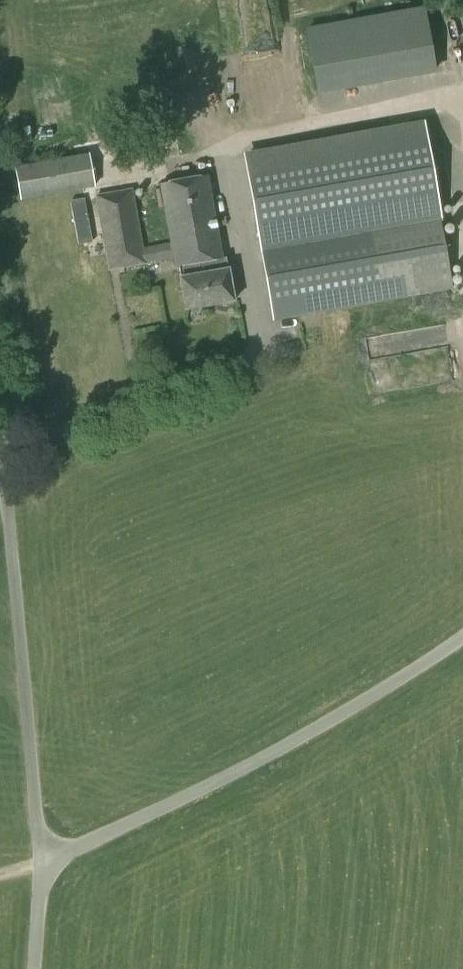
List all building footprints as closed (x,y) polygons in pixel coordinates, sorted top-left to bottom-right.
[(314,93),(436,74),(426,7),(304,26),(314,93)] [(276,317),(452,287),(423,128),(248,157),(276,317)] [(21,201),(95,188),(88,154),(14,167),(21,201)] [(223,259),(209,176),(159,185),(170,244),(143,248),(132,189),(95,196),(108,270),(173,259),(175,268),(179,267),(186,308),(233,300),(227,269),(225,258),(223,259)] [(450,348),(446,324),(366,338),(371,362),(450,348)]
